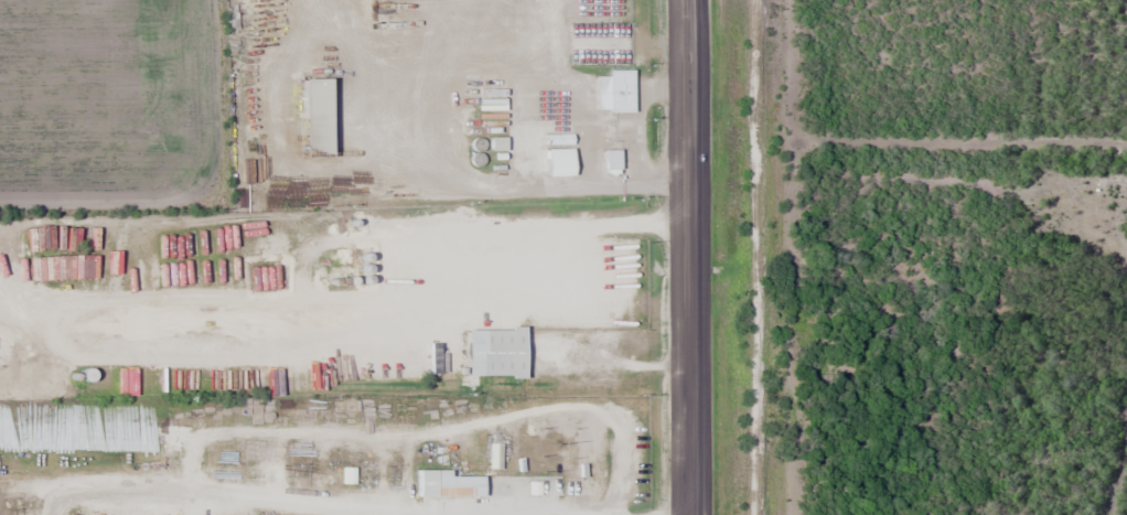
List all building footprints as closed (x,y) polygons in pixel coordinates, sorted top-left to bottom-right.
[(632,112),(632,70),(606,70),(606,76),(594,76),(594,112),(632,112)] [(327,79),(300,79),(300,159),(327,159),(327,79)] [(570,135),(545,135),(545,145),(570,145),(570,135)] [(571,176),(571,148),(545,148),(545,176),(571,176)] [(619,171),(619,150),(603,150),(603,171),(619,171)] [(521,329),(464,329),(464,378),(521,377),(521,329)] [(448,470),(416,470),(416,497),(481,497),(481,477),(448,477),(448,470)]
